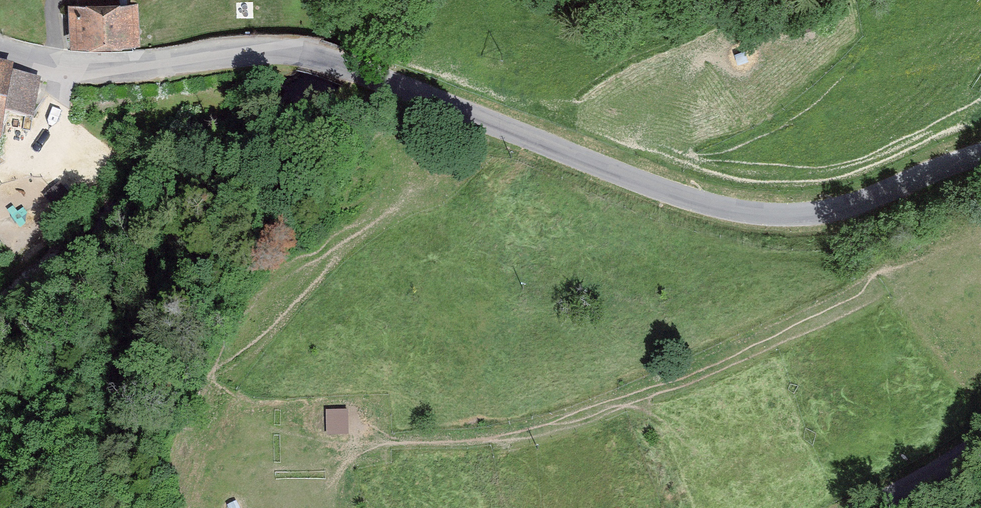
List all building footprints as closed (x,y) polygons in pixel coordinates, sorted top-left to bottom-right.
[(137,6),(69,7),(71,52),(140,49),(137,6)] [(41,84),(13,79),(14,72),(0,69),(0,151),(1,151),(7,122),(34,125),(41,84)] [(346,412),(326,413),(328,439),(348,438),(346,412)]
